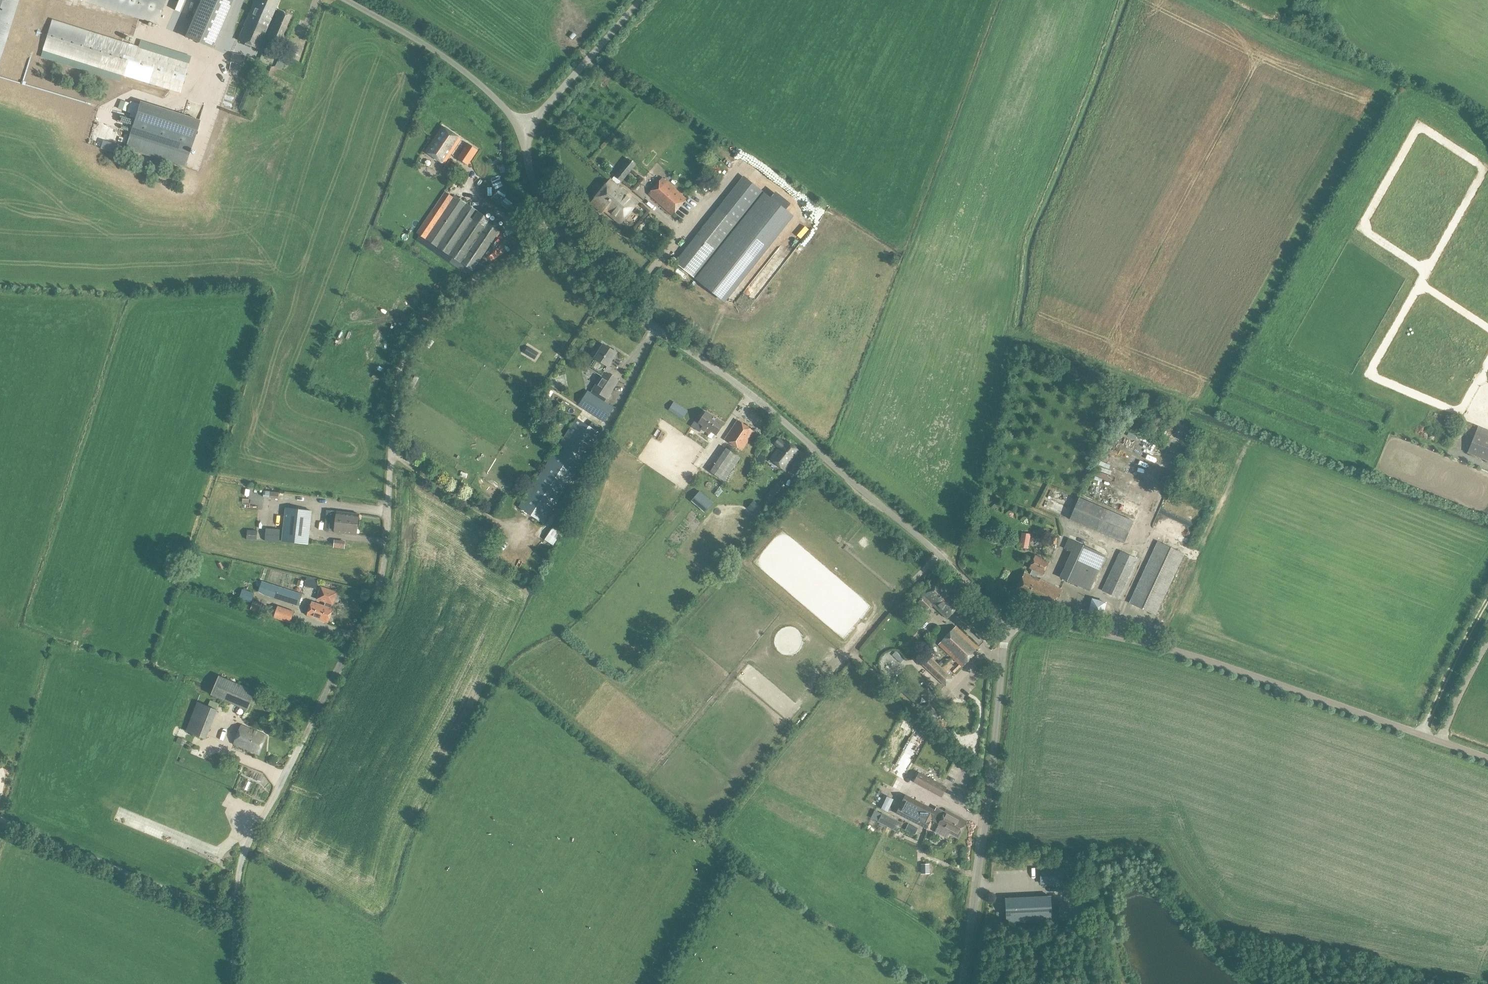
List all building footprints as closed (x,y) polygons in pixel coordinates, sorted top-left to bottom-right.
[(19,0),(0,0),(0,62),(19,0)] [(158,25),(166,0),(78,0),(158,25)] [(233,1),(231,0),(200,0),(184,37),(212,49),(233,1)] [(278,0),(255,0),(238,40),(258,49),(279,0),(278,0)] [(280,11),(268,38),(279,43),(291,16),(280,11)] [(138,47),(52,19),(40,57),(120,82),(122,75),(180,93),(191,56),(140,40),(138,47)] [(227,66),(239,63),(236,54),(224,57),(227,66)] [(223,103),(235,107),(244,79),(231,75),(223,103)] [(198,111),(200,104),(187,100),(185,107),(198,111)] [(140,101),(125,149),(185,168),(200,120),(140,101)] [(127,113),(129,105),(120,102),(118,111),(127,113)] [(444,164),(461,139),(443,126),(426,152),(444,164)] [(468,165),(478,150),(468,144),(458,159),(468,165)] [(612,179),(613,180),(619,185),(623,181),(636,165),(629,159),(616,175),(612,179)] [(685,200),(687,198),(663,177),(648,194),(672,215),(676,211),(677,211),(685,201),(685,200)] [(619,185),(613,180),(593,203),(603,212),(605,210),(621,223),(639,201),(619,185)] [(502,227),(476,210),(455,196),(442,214),(434,208),(417,234),(473,271),(502,227)] [(697,280),(736,224),(712,207),(673,264),(697,280)] [(595,358),(589,368),(601,375),(604,371),(609,373),(613,367),(610,366),(609,367),(608,367),(617,353),(604,344),(599,352),(596,350),(593,355),(596,357),(595,358)] [(524,353),(535,360),(539,353),(528,346),(524,353)] [(604,371),(601,375),(592,390),(607,399),(607,400),(620,380),(609,373),(604,371)] [(409,383),(412,386),(419,379),(416,376),(409,383)] [(564,378),(555,379),(556,387),(565,385),(564,378)] [(592,390),(591,392),(590,393),(605,403),(605,402),(607,399),(592,390)] [(590,393),(591,392),(588,391),(578,406),(605,422),(615,408),(605,402),(605,403),(590,393)] [(674,402),(669,410),(683,419),(689,411),(674,402)] [(724,424),(707,412),(699,423),(700,423),(704,426),(702,429),(710,434),(712,431),(716,435),(724,424)] [(544,523),(589,453),(601,434),(597,431),(589,426),(577,418),(519,507),(544,523)] [(700,423),(699,423),(695,420),(691,426),(696,429),(698,430),(700,426),(699,425),(700,423)] [(742,450),(755,432),(738,420),(725,439),(742,450)] [(600,426),(593,422),(589,426),(597,431),(600,426)] [(1467,452),(1487,461),(1487,430),(1478,426),(1467,452)] [(774,444),(779,449),(771,459),(784,471),(800,452),(786,441),(785,442),(780,437),(774,444)] [(740,457),(727,448),(711,471),(724,481),(740,457)] [(703,497),(695,506),(705,514),(712,505),(703,497)] [(1079,498),(1070,519),(1125,543),(1134,521),(1079,498)] [(997,511),(1004,508),(1002,502),(994,505),(997,511)] [(312,511),(286,507),(282,540),(308,543),(312,511)] [(1009,520),(1018,519),(1017,511),(1008,512),(1009,520)] [(337,512),(335,533),(357,535),(360,515),(337,512)] [(265,529),(265,540),(280,540),(280,528),(265,529)] [(553,528),(545,540),(554,546),(561,533),(553,528)] [(257,540),(257,531),(248,530),(248,540),(257,540)] [(1019,547),(1029,547),(1029,533),(1019,533),(1019,547)] [(317,537),(315,548),(328,550),(330,539),(317,537)] [(1090,591),(1106,555),(1069,538),(1064,549),(1072,552),(1060,578),(1090,591)] [(1158,541),(1129,603),(1156,616),(1185,553),(1158,541)] [(1120,551),(1102,591),(1121,599),(1139,559),(1120,551)] [(1032,570),(1030,575),(1025,572),(1014,595),(1051,612),(1061,590),(1037,578),(1038,575),(1041,576),(1042,574),(1043,575),(1049,561),(1036,555),(1030,568),(1032,570)] [(700,572),(695,578),(703,584),(708,579),(700,572)] [(940,581),(925,597),(918,604),(926,612),(933,605),(947,618),(962,603),(940,581)] [(268,583),(265,593),(264,595),(299,607),(303,594),(268,583)] [(321,587),(317,599),(326,602),(324,606),(332,608),(333,605),(334,605),(338,593),(321,587)] [(239,600),(252,604),(255,593),(243,589),(239,600)] [(1092,598),(1088,613),(1103,617),(1107,602),(1092,598)] [(312,602),(308,616),(329,623),(333,609),(332,608),(324,606),(312,602)] [(260,612),(261,607),(252,604),(251,610),(260,612)] [(291,624),(291,623),(295,611),(278,606),(274,618),(291,624)] [(938,645),(963,667),(980,649),(957,626),(938,645)] [(929,655),(921,663),(946,686),(953,678),(929,655)] [(219,675),(211,694),(247,710),(255,691),(219,675)] [(929,682),(924,689),(933,696),(938,688),(929,682)] [(209,730),(189,722),(186,731),(206,739),(209,730)] [(242,725),(234,745),(258,754),(266,735),(242,725)] [(102,727),(100,735),(115,740),(118,732),(102,727)] [(915,779),(919,772),(913,769),(909,775),(915,779)] [(914,783),(943,798),(948,788),(920,773),(914,783)] [(241,778),(237,787),(246,791),(250,782),(241,778)] [(888,812),(896,792),(887,789),(879,809),(888,812)] [(927,807),(906,796),(898,813),(927,828),(931,820),(939,824),(938,827),(958,837),(966,821),(947,810),(946,812),(930,803),(927,807)] [(878,823),(895,831),(899,822),(882,814),(878,823)] [(162,838),(185,848),(187,844),(175,838),(164,834),(162,838)] [(901,842),(903,836),(896,834),(894,840),(901,842)] [(930,873),(930,864),(921,864),(921,873),(930,873)] [(1041,869),(1041,884),(1069,884),(1069,868),(1041,869)] [(1007,923),(1053,920),(1051,896),(1005,898),(1007,923)]
